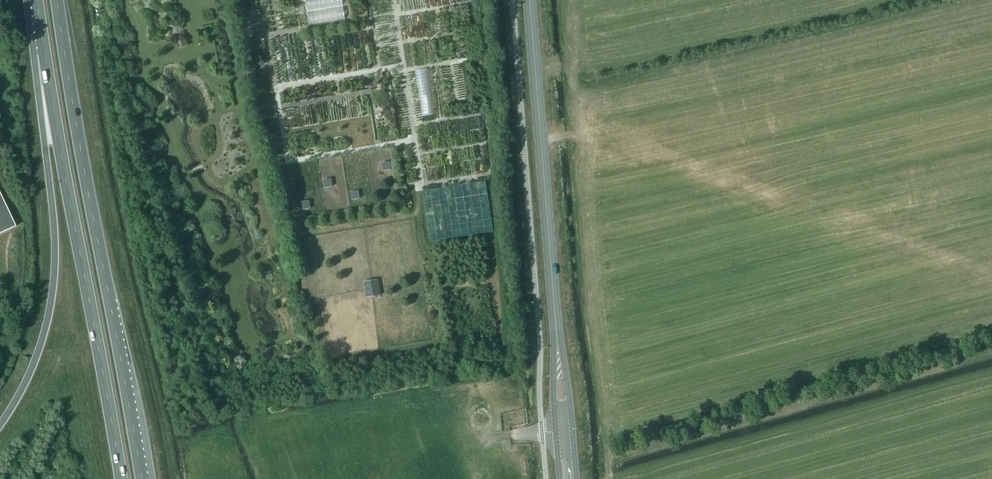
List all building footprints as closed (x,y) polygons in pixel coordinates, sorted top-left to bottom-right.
[(311,24),(347,18),(344,5),(344,0),(307,0),(311,24)] [(15,226),(0,193),(0,233),(15,226)]
